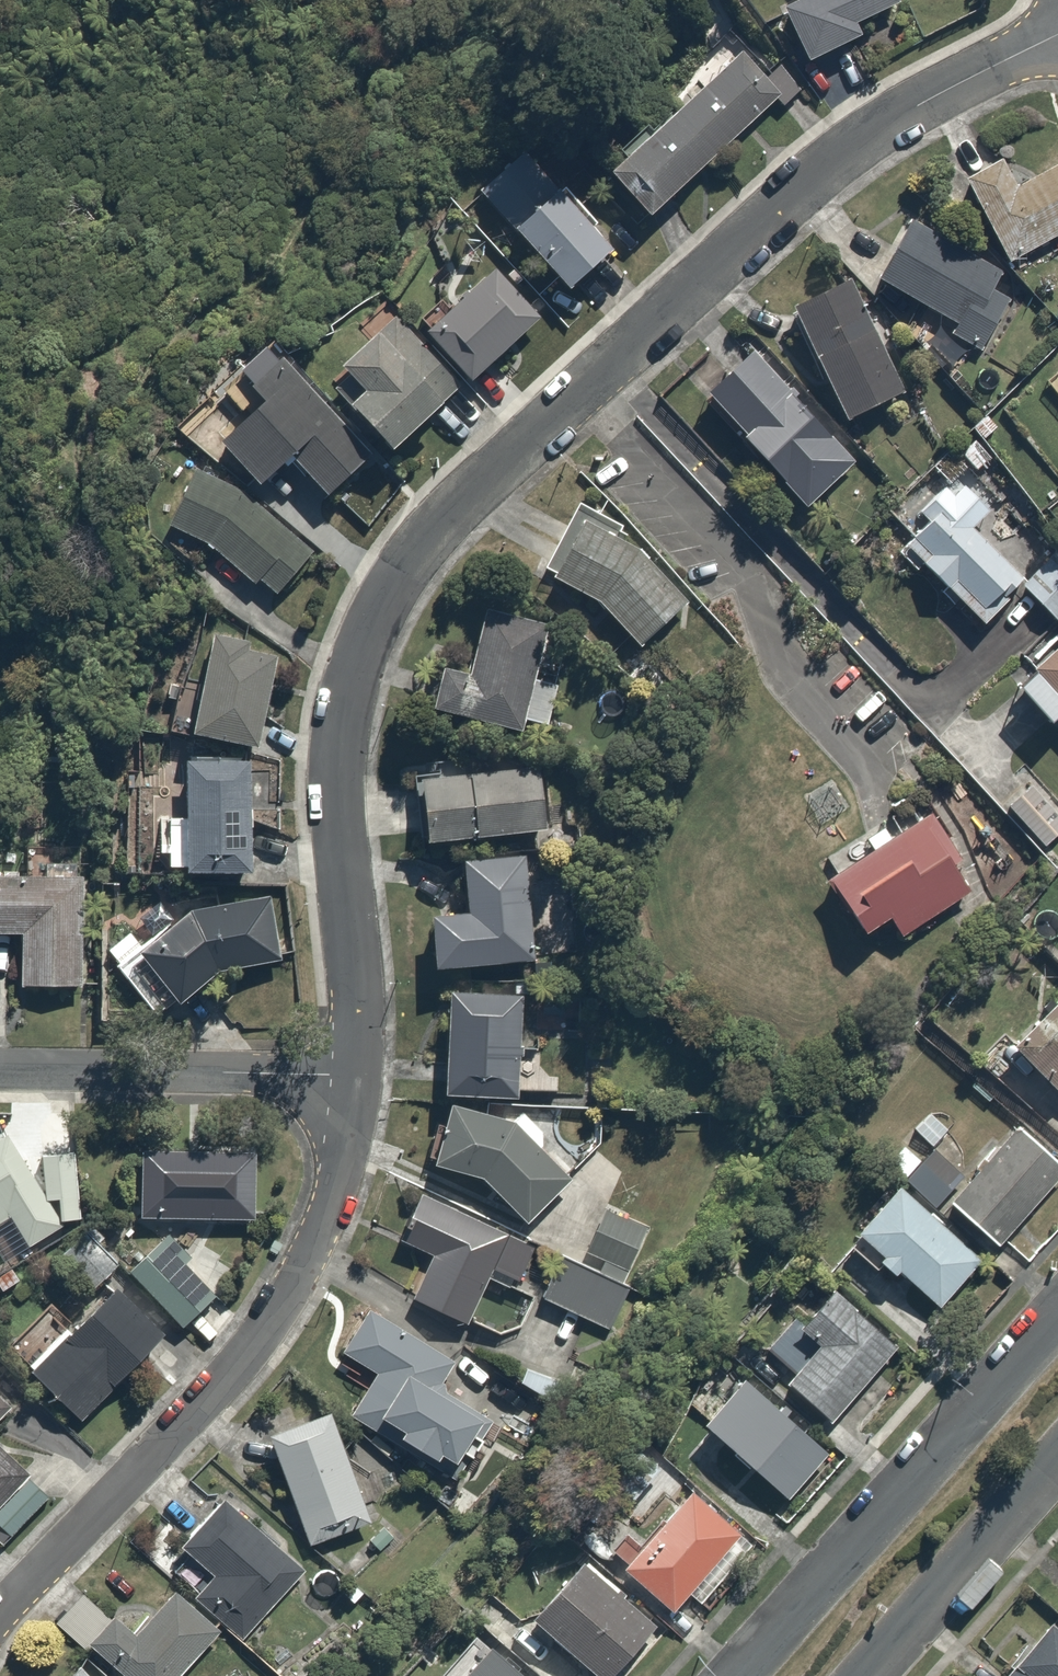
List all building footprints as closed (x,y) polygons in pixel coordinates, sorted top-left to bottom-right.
[(810,51),(876,28),(869,8),(893,0),(792,0),(810,51)] [(782,87),(740,44),(615,168),(657,211),(782,87)] [(619,241),(535,141),(484,184),(568,284),(619,241)] [(1057,227),(1057,168),(1032,180),(1017,148),(974,167),(1012,249),(1057,227)] [(1006,267),(915,216),(884,272),(960,314),(951,330),(986,349),(1015,297),(995,286),(1006,267)] [(546,312),(500,263),(434,326),(479,375),(546,312)] [(909,393),(849,276),(795,303),(855,421),(909,393)] [(467,387),(403,310),(347,356),(373,387),(358,399),(396,445),(467,387)] [(854,460),(760,340),(710,379),(804,499),(854,460)] [(379,454),(289,348),(261,372),(275,388),(221,434),(261,480),(294,452),(331,495),(379,454)] [(1044,382),(1057,398),(1057,370),(1044,382)] [(265,497),(199,459),(166,512),(226,549),(271,594),(316,548),(265,497)] [(1022,526),(960,467),(917,512),(931,525),(909,548),(981,616),(1020,575),(996,552),(1022,526)] [(648,551),(590,516),(555,568),(606,601),(642,643),(691,601),(648,551)] [(1023,577),(1057,616),(1057,546),(1023,577)] [(513,727),(550,618),(489,598),(472,649),(451,642),(432,700),(513,727)] [(277,639),(209,629),(195,721),(263,732),(277,639)] [(1023,678),(1054,712),(1057,708),(1057,646),(1023,678)] [(257,748),(191,746),(189,863),(254,864),(255,821),(269,821),(270,782),(256,781),(257,748)] [(555,764),(422,775),(427,831),(559,821),(555,764)] [(1009,804),(1044,841),(1057,827),(1057,814),(1030,784),(1009,804)] [(866,838),(873,849),(826,878),(848,912),(850,910),(864,932),(889,916),(901,935),(970,891),(952,864),(961,859),(930,813),(891,838),(884,827),(866,838)] [(22,929),(20,983),(86,986),(92,865),(56,863),(57,836),(30,835),(29,869),(0,867),(0,928),(22,929)] [(534,851),(469,857),(473,901),(439,904),(444,961),(543,952),(534,851)] [(132,932),(106,951),(159,1017),(222,966),(285,953),(272,892),(194,908),(142,946),(132,932)] [(524,986),(453,983),(450,1083),(521,1085),(524,986)] [(1019,1039),(1057,1081),(1057,1003),(1019,1039)] [(520,1115),(452,1097),(435,1163),(490,1177),(523,1213),(570,1170),(520,1115)] [(1029,1124),(954,1196),(996,1239),(1057,1180),(1057,1154),(1029,1124)] [(0,1137),(0,1220),(13,1213),(32,1248),(65,1230),(11,1131),(0,1137)] [(74,1146),(41,1154),(52,1199),(85,1191),(74,1146)] [(262,1150),(146,1148),(145,1217),(261,1219),(262,1150)] [(955,1189),(925,1159),(857,1228),(936,1306),(981,1260),(932,1212),(955,1189)] [(548,1252),(422,1194),(405,1231),(438,1246),(417,1290),(471,1316),(491,1274),(529,1292),(548,1252)] [(648,1227),(606,1208),(581,1262),(623,1282),(648,1227)] [(126,1252),(99,1225),(67,1257),(94,1284),(126,1252)] [(222,1289),(168,1232),(132,1266),(186,1323),(222,1289)] [(564,1256),(544,1297),(610,1329),(630,1288),(564,1256)] [(120,1276),(74,1325),(47,1300),(11,1339),(38,1364),(93,1416),(176,1328),(120,1276)] [(902,1342),(837,1278),(773,1344),(800,1370),(794,1376),(832,1413),(902,1342)] [(462,1354),(372,1301),(344,1347),(378,1367),(352,1412),(453,1472),(488,1413),(443,1386),(462,1354)] [(567,1384),(531,1360),(521,1374),(557,1399),(567,1384)] [(836,1452),(749,1366),(706,1409),(793,1495),(836,1452)] [(20,1401),(0,1382),(0,1423),(20,1401)] [(332,1413),(271,1437),(311,1545),(371,1523),(332,1413)] [(10,1535),(53,1488),(0,1441),(0,1526),(10,1535)] [(758,1539),(696,1482),(626,1560),(679,1609),(700,1587),(708,1594),(758,1539)] [(308,1568),(232,1497),(166,1568),(182,1583),(243,1639),(308,1568)] [(592,1558),(539,1615),(604,1675),(630,1675),(671,1632),(592,1558)] [(178,1584),(137,1627),(118,1609),(94,1634),(139,1675),(175,1675),(222,1626),(178,1584)] [(1003,1675),(1057,1675),(1057,1613),(1003,1675)] [(483,1627),(441,1675),(442,1675),(540,1675),(483,1627)] [(67,1675),(103,1675),(88,1658),(67,1675)]
